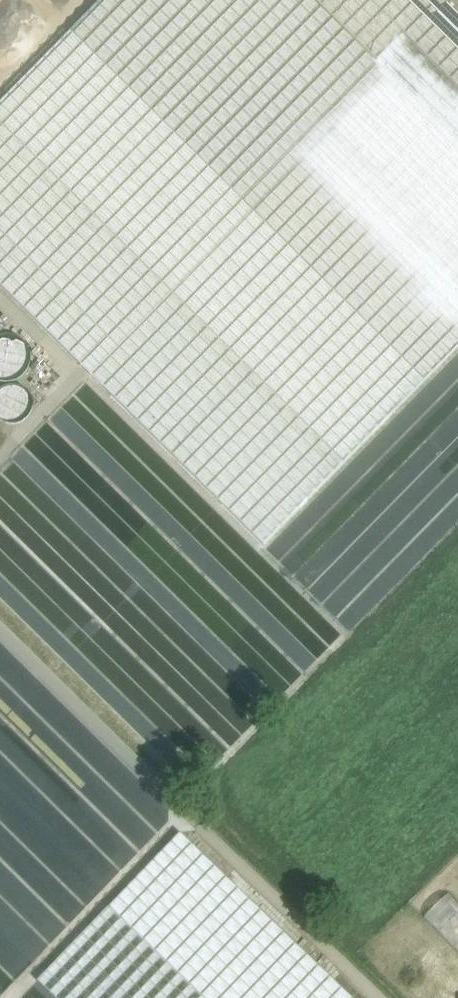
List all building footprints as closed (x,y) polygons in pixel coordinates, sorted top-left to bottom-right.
[(0,103),(0,285),(263,545),(457,346),(457,16),(442,0),(102,0),(0,103)] [(30,358),(28,349),(23,342),(15,337),(6,335),(0,336),(0,381),(7,382),(16,380),(23,375),(28,367),(30,358)] [(31,411),(33,402),(30,393),(24,387),(15,384),(6,384),(0,388),(0,419),(1,420),(10,423),(19,423),(26,418),(31,411)] [(180,833),(38,982),(55,997),(352,997),(180,833)] [(451,894),(428,916),(457,947),(457,901),(451,894)]
